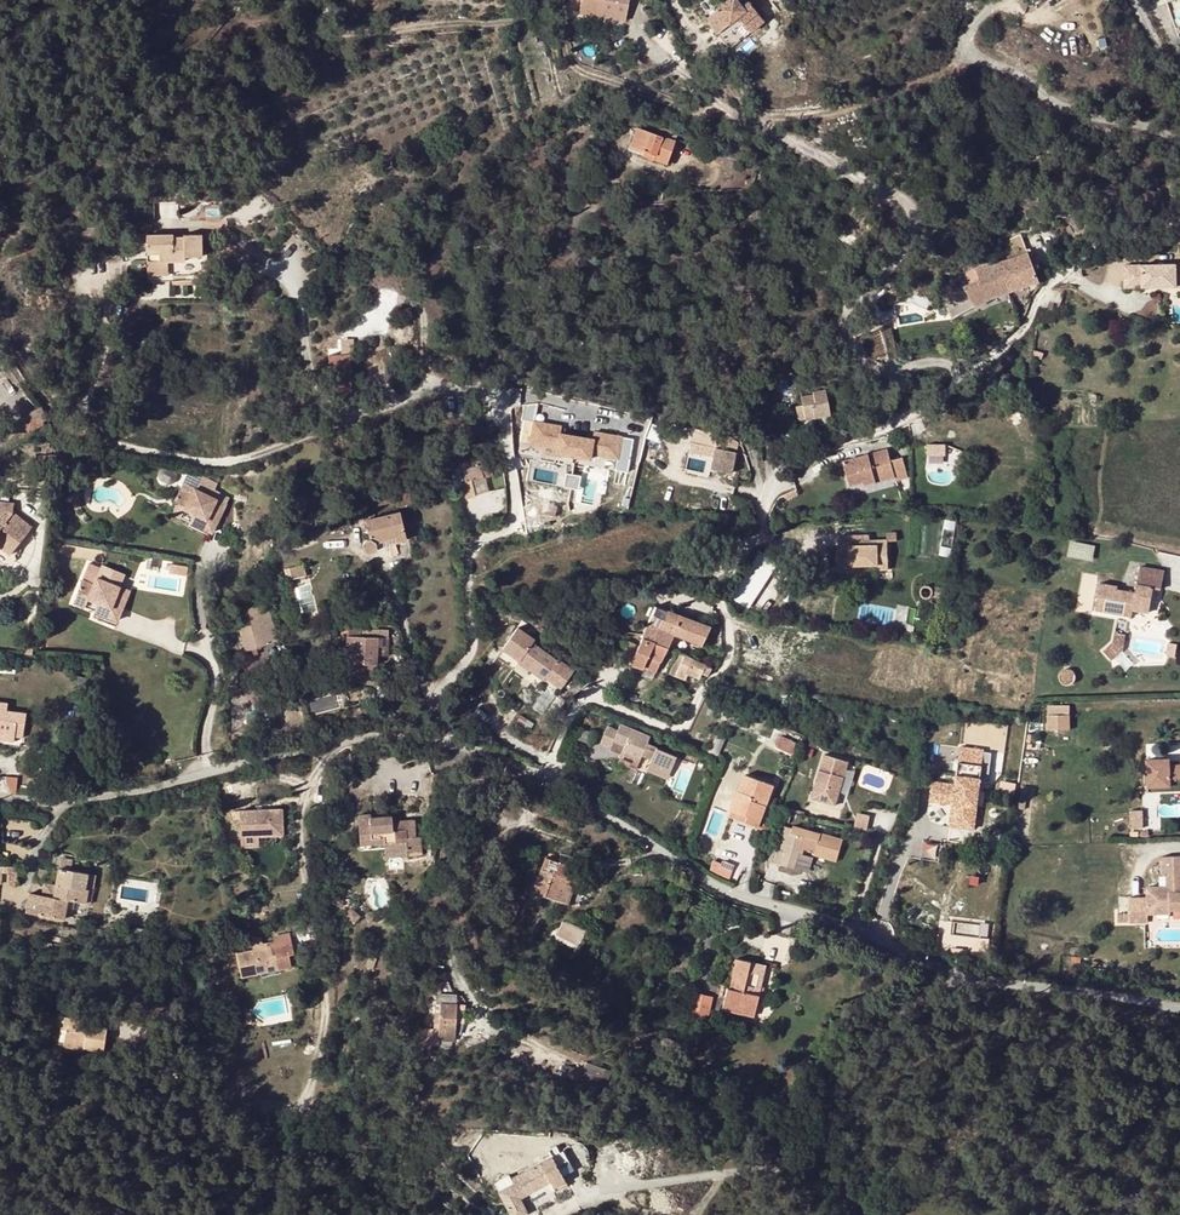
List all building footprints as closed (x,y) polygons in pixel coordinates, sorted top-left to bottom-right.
[(568,9),(582,12),(622,20),(624,20),(628,0),(570,0),(568,9)] [(747,0),(730,0),(706,19),(730,48),(764,21),(747,0)] [(567,16),(570,40),(579,39),(582,12),(568,9),(567,16)] [(572,52),(578,50),(579,39),(570,40),(572,52)] [(1083,83),(1076,77),(1074,79),(1081,85),(1083,83)] [(678,133),(660,126),(657,135),(675,141),(678,133)] [(630,145),(644,151),(643,154),(642,156),(654,160),(656,155),(669,160),(675,141),(657,135),(637,127),(630,145)] [(629,149),(643,154),(644,151),(630,145),(629,149)] [(667,165),(669,160),(656,155),(654,160),(667,165)] [(184,238),(173,238),(173,234),(148,235),(148,275),(174,275),(174,276),(207,275),(207,251),(202,251),(202,257),(197,257),(197,235),(184,235),(184,238)] [(1010,253),(1026,248),(1023,235),(1006,241),(1010,253)] [(1016,257),(1028,286),(1039,282),(1028,253),(1016,257)] [(1028,286),(1016,257),(1002,261),(997,264),(1008,292),(1028,286)] [(969,318),(979,313),(976,307),(987,301),(998,297),(1008,292),(997,264),(976,270),(980,281),(965,286),(954,293),(960,303),(969,318)] [(1125,266),(1125,288),(1142,288),(1176,287),(1175,265),(1141,266),(1125,266)] [(1037,307),(1035,308),(1048,311),(1050,302),(1061,304),(1065,292),(1049,289),(1044,296),(1037,307)] [(1010,298),(1008,292),(998,297),(1000,302),(1010,298)] [(960,303),(954,293),(943,300),(949,309),(960,303)] [(987,301),(976,307),(979,313),(991,306),(987,301)] [(353,393),(351,356),(328,356),(330,393),(353,393)] [(805,417),(806,419),(831,413),(828,401),(827,401),(826,396),(818,397),(819,402),(803,406),(804,411),(805,417)] [(48,423),(41,407),(20,416),(27,432),(48,423)] [(591,454),(617,458),(621,437),(594,433),(593,440),(559,434),(561,427),(533,422),(529,444),(556,448),(556,453),(590,459),(591,454)] [(716,448),(736,452),(739,438),(719,433),(716,448)] [(625,435),(619,459),(628,461),(634,438),(625,435)] [(927,444),(928,455),(947,455),(947,443),(927,444)] [(731,473),(736,452),(716,448),(712,469),(731,473)] [(908,477),(902,458),(899,459),(891,461),(887,450),(843,462),(850,485),(863,482),(864,485),(895,477),(896,480),(908,477)] [(530,460),(520,461),(521,472),(532,470),(530,460)] [(479,465),(460,470),(464,482),(483,477),(479,465)] [(189,472),(181,488),(169,510),(181,516),(185,508),(194,514),(191,522),(213,533),(215,530),(227,505),(196,489),(201,478),(189,472)] [(798,495),(796,491),(784,496),(786,501),(798,495)] [(13,513),(14,504),(0,502),(0,511),(13,513)] [(10,555),(20,543),(28,533),(32,528),(13,513),(0,511),(0,548),(10,555)] [(395,538),(397,543),(408,540),(400,512),(365,520),(370,540),(368,540),(367,541),(365,542),(364,544),(364,546),(364,548),(365,550),(365,551),(367,553),(368,554),(370,554),(372,554),(374,553),(376,552),(377,551),(378,549),(378,547),(376,543),(395,538)] [(275,530),(270,527),(266,532),(271,535),(275,530)] [(839,537),(839,559),(849,559),(850,566),(869,566),(869,562),(877,562),(877,566),(877,570),(888,570),(888,539),(862,540),(862,535),(839,537)] [(395,538),(376,543),(378,547),(388,545),(397,543),(395,538)] [(1069,555),(1094,559),(1096,544),(1071,540),(1069,555)] [(754,600),(779,562),(760,549),(735,588),(754,600)] [(288,561),(290,573),(304,569),(302,558),(288,561)] [(1141,566),(1137,585),(1153,588),(1153,589),(1161,590),(1165,570),(1141,566)] [(290,573),(292,580),(306,576),(304,569),(290,573)] [(92,589),(79,584),(69,606),(81,611),(85,604),(94,608),(91,615),(114,625),(126,597),(95,583),(92,589)] [(1153,589),(1153,588),(1137,585),(1135,593),(1116,589),(1117,587),(1100,584),(1097,595),(1151,602),(1153,589)] [(1127,610),(1132,611),(1148,614),(1151,602),(1097,595),(1095,611),(1126,617),(1127,610)] [(267,602),(246,609),(248,614),(269,608),(267,602)] [(647,625),(643,635),(643,638),(667,648),(674,634),(700,645),(701,642),(703,643),(709,626),(656,607),(647,625)] [(251,625),(246,626),(238,629),(243,649),(279,641),(269,608),(248,614),(249,620),(251,625)] [(366,661),(365,665),(377,665),(379,638),(361,637),(361,622),(349,625),(346,659),(348,660),(366,661)] [(536,639),(519,627),(503,648),(520,661),(519,662),(519,663),(543,681),(544,679),(554,666),(561,670),(564,666),(532,643),(536,639)] [(1116,633),(1116,640),(1104,652),(1113,660),(1123,650),(1125,634),(1116,633)] [(639,645),(638,647),(631,664),(637,666),(643,668),(644,667),(656,671),(659,663),(661,664),(667,648),(643,638),(639,645)] [(631,641),(628,640),(625,646),(617,664),(635,670),(637,666),(631,664),(638,647),(639,645),(631,641)] [(328,653),(328,651),(327,645),(327,643),(318,644),(319,654),(328,653)] [(694,659),(677,652),(667,673),(686,680),(688,674),(695,659),(694,659)] [(695,659),(688,674),(700,679),(701,674),(708,676),(712,668),(706,665),(706,664),(695,659)] [(365,665),(366,661),(348,660),(347,671),(365,671),(365,669),(365,665)] [(0,702),(0,735),(15,736),(16,729),(16,723),(25,724),(26,713),(7,711),(8,703),(0,702)] [(1046,729),(1071,729),(1071,704),(1046,704),(1046,729)] [(651,737),(650,736),(645,735),(622,724),(619,731),(612,729),(608,739),(614,741),(614,743),(626,747),(623,755),(640,763),(645,752),(648,744),(651,737)] [(801,746),(782,739),(777,750),(796,757),(801,746)] [(665,766),(672,768),(676,756),(648,744),(645,752),(654,756),(648,771),(661,777),(665,766)] [(636,771),(640,763),(623,755),(619,764),(636,771)] [(851,762),(826,755),(818,787),(829,789),(825,803),(838,807),(851,762)] [(1170,765),(1170,759),(1147,760),(1148,788),(1171,788),(1171,779),(1179,779),(1179,765),(1170,765)] [(667,779),(672,768),(665,766),(661,777),(667,779)] [(17,793),(19,777),(0,775),(0,790),(17,793)] [(980,778),(958,775),(953,814),(976,817),(980,778)] [(760,813),(763,806),(766,808),(774,786),(745,776),(742,784),(745,785),(741,794),(739,793),(733,810),(750,817),(748,824),(759,828),(763,815),(760,813)] [(315,793),(314,802),(328,803),(331,778),(321,777),(319,793),(315,793)] [(1171,779),(1171,788),(1171,792),(1179,792),(1179,779),(1171,779)] [(825,803),(829,789),(818,787),(814,800),(825,803)] [(546,811),(551,813),(556,804),(550,801),(546,811)] [(574,813),(556,804),(551,813),(569,822),(574,813)] [(483,805),(475,824),(487,831),(496,811),(483,805)] [(283,809),(241,810),(242,847),(260,846),(259,836),(284,835),(283,809)] [(1144,828),(1142,809),(1130,810),(1132,829),(1144,828)] [(730,817),(748,824),(750,817),(733,810),(730,817)] [(871,816),(858,812),(853,828),(867,831),(871,816)] [(797,815),(788,813),(786,822),(795,825),(797,815)] [(416,819),(403,819),(403,829),(394,829),(394,820),(393,815),(371,816),(371,822),(360,822),(361,844),(373,844),(373,838),(386,838),(386,843),(386,857),(404,856),(422,854),(422,836),(417,836),(416,819)] [(394,829),(403,829),(403,819),(394,820),(394,829)] [(819,841),(804,836),(804,837),(792,834),(793,829),(785,827),(775,863),(795,870),(800,854),(802,849),(806,850),(815,853),(819,841)] [(792,834),(804,837),(804,836),(805,832),(794,828),(793,829),(792,834)] [(844,841),(821,834),(819,841),(815,853),(815,855),(833,861),(835,853),(840,854),(844,841)] [(539,846),(518,837),(514,846),(535,855),(539,846)] [(548,855),(542,853),(534,873),(528,871),(522,886),(568,904),(579,874),(573,865),(576,856),(562,852),(560,856),(559,861),(548,857),(548,855)] [(549,852),(548,855),(548,857),(559,861),(560,856),(549,852)] [(58,884),(55,900),(41,897),(29,895),(26,911),(66,918),(69,899),(86,903),(87,903),(90,890),(86,889),(89,873),(73,870),(75,859),(63,857),(61,868),(58,884)] [(1128,917),(1116,917),(1116,925),(1147,923),(1147,917),(1147,907),(1167,906),(1167,913),(1179,912),(1179,858),(1162,857),(1162,877),(1166,877),(1166,889),(1146,890),(1146,899),(1127,900),(1128,917)] [(509,864),(498,861),(495,875),(506,878),(509,864)] [(724,861),(719,876),(729,880),(735,866),(724,861)] [(98,875),(89,873),(86,889),(90,890),(87,903),(93,904),(98,875)] [(58,884),(44,881),(41,897),(55,900),(58,884)] [(86,903),(69,899),(68,907),(84,910),(86,903)] [(509,900),(505,915),(516,919),(521,904),(509,900)] [(1167,906),(1147,907),(1147,917),(1167,916),(1167,913),(1167,906)] [(361,916),(351,907),(344,915),(354,924),(361,916)] [(275,936),(275,940),(277,945),(293,942),(292,933),(275,936)] [(254,945),(255,949),(277,945),(275,940),(265,942),(264,935),(252,937),(254,945)] [(255,949),(239,952),(244,977),(262,973),(261,968),(280,964),(281,969),(295,967),(293,955),(296,954),(293,942),(277,945),(255,949)] [(730,989),(727,988),(723,1010),(754,1017),(763,975),(748,972),(750,962),(737,959),(730,989)] [(765,965),(750,962),(748,972),(763,975),(765,965)] [(262,973),(281,969),(280,964),(261,968),(262,973)] [(694,992),(692,992),(688,1012),(691,1013),(709,1017),(713,996),(694,992)] [(440,1046),(453,1046),(454,1040),(455,1040),(456,1032),(457,1032),(459,1002),(457,1001),(457,994),(439,993),(437,1022),(441,1023),(441,1028),(440,1045),(440,1046)] [(245,1025),(251,1024),(249,1013),(242,1015),(245,1025)] [(68,1028),(66,1041),(86,1044),(85,1048),(105,1050),(109,1026),(91,1024),(90,1026),(86,1026),(87,1018),(66,1015),(65,1027),(68,1028)] [(440,1045),(441,1028),(423,1028),(421,1044),(440,1045)] [(666,1038),(663,1046),(678,1053),(681,1044),(666,1038)] [(85,1050),(85,1048),(86,1044),(66,1041),(65,1047),(85,1050)] [(589,1070),(584,1079),(601,1087),(606,1077),(589,1070)] [(751,1100),(747,1111),(765,1119),(770,1108),(751,1100)] [(792,1131),(778,1130),(777,1141),(791,1142),(792,1131)] [(563,1150),(552,1156),(563,1175),(573,1170),(563,1150)] [(512,1178),(513,1181),(500,1189),(499,1190),(513,1214),(524,1214),(529,1213),(530,1212),(523,1198),(552,1182),(555,1186),(566,1180),(563,1175),(552,1156),(512,1178)] [(569,1185),(566,1180),(555,1186),(557,1191),(569,1185)]
